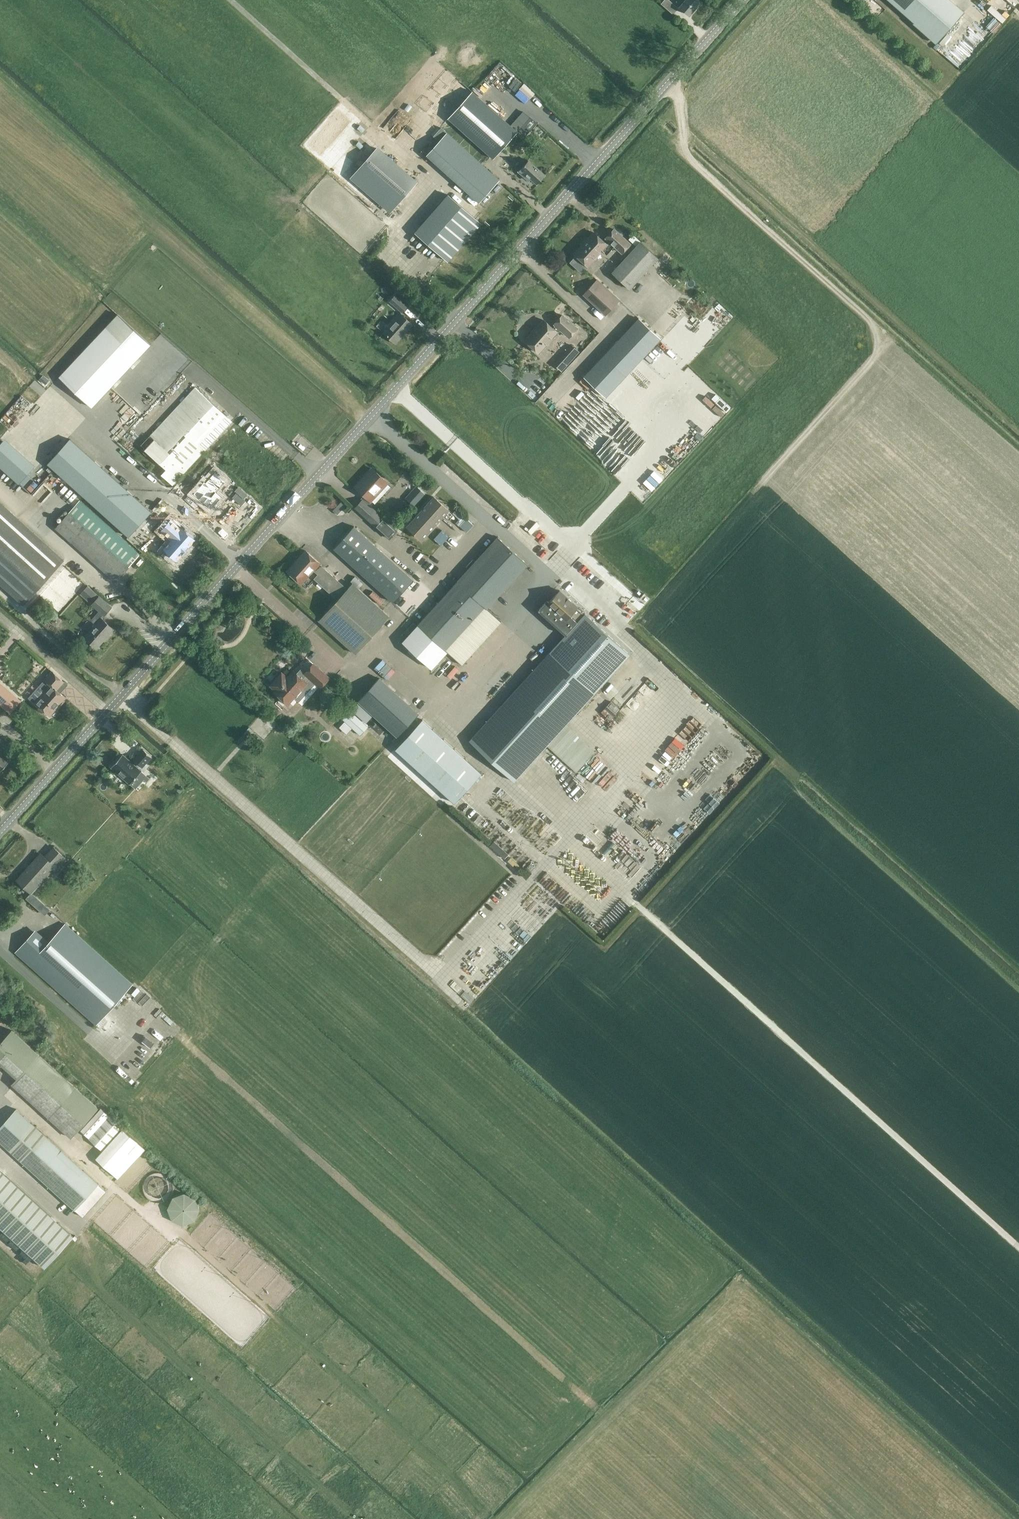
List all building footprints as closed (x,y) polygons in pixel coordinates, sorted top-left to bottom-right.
[(673,14),(678,9),(669,0),(664,0),(661,4),(673,15),(673,14)] [(701,3),(698,0),(685,0),(679,7),(689,16),(701,3)] [(950,0),(889,0),(937,43),(964,12),(950,0)] [(449,119),(493,158),(518,131),(473,91),(449,119)] [(436,143),(447,130),(443,126),(431,138),(436,143)] [(447,132),(427,155),(479,202),(499,179),(447,132)] [(377,148),(352,177),(391,211),(416,182),(377,148)] [(537,184),(545,175),(528,160),(518,171),(529,181),(531,179),(537,184)] [(448,194),(415,232),(448,261),(481,223),(448,194)] [(575,254),(589,267),(603,251),(607,254),(614,246),(622,254),(631,244),(615,229),(606,238),(610,242),(608,244),(594,232),(575,254)] [(630,289),(659,258),(640,241),(612,272),(630,289)] [(597,279),(583,294),(605,314),(619,299),(597,279)] [(389,301),(402,312),(408,306),(395,294),(389,301)] [(92,406),(151,343),(118,313),(60,377),(92,406)] [(400,313),(383,332),(396,343),(413,324),(400,313)] [(525,341),(540,354),(560,330),(569,339),(578,329),(563,315),(554,324),(556,325),(553,328),(544,320),(525,341)] [(606,397),(661,339),(638,318),(584,376),(606,397)] [(572,342),(553,361),(563,370),(581,350),(572,342)] [(186,397),(187,398),(142,446),(167,470),(162,475),(173,486),(223,432),(222,432),(232,421),(195,387),(186,397)] [(0,442),(0,465),(19,483),(34,464),(4,437),(0,442)] [(70,440),(48,464),(129,537),(151,512),(143,505),(70,440)] [(367,498),(384,479),(372,468),(355,487),(367,498)] [(213,472),(195,491),(209,504),(222,490),(218,487),(223,482),(213,472)] [(417,487),(407,499),(414,506),(425,494),(417,487)] [(419,502),(423,506),(431,497),(427,493),(419,502)] [(407,526),(422,539),(448,510),(433,496),(407,526)] [(363,499),(355,507),(389,539),(398,530),(363,499)] [(140,555),(79,501),(55,528),(116,582),(130,567),(140,555)] [(64,560),(0,502),(0,583),(23,605),(64,560)] [(467,532),(474,525),(467,518),(460,526),(467,532)] [(192,539),(170,522),(165,530),(173,536),(168,543),(181,553),(192,539)] [(394,601),(414,579),(355,525),(335,547),(394,601)] [(435,537),(442,543),(449,535),(443,529),(435,537)] [(498,537),(448,592),(418,624),(462,664),(502,621),(488,608),(528,564),(498,537)] [(320,562),(306,550),(288,571),(301,583),(313,569),(319,574),(315,578),(338,599),(347,588),(319,563),(320,562)] [(347,588),(338,599),(319,620),(356,654),(390,616),(353,582),(347,588)] [(114,630),(102,619),(112,607),(93,589),(85,598),(92,604),(91,604),(99,611),(91,620),(97,625),(85,638),(98,649),(114,630)] [(564,623),(565,621),(572,627),(584,614),(577,607),(579,606),(560,589),(545,606),(564,623)] [(585,613),(584,614),(572,627),(510,694),(469,740),(514,781),(547,745),(577,772),(596,752),(566,725),(630,655),(585,613)] [(418,624),(402,642),(432,669),(447,651),(418,624)] [(306,676),(303,678),(293,669),(287,676),(282,671),(269,685),(274,690),(273,692),(288,705),(309,683),(307,682),(310,679),(320,688),(330,677),(314,662),(303,674),(306,676)] [(51,685),(35,702),(50,716),(52,714),(53,715),(56,712),(55,710),(66,698),(57,690),(65,682),(53,671),(45,680),(51,685)] [(397,737),(419,713),(379,677),(358,701),(397,737)] [(21,702),(0,683),(0,705),(10,714),(21,702)] [(611,719),(621,708),(612,700),(602,711),(611,719)] [(362,727),(347,714),(342,719),(357,733),(362,727)] [(422,719),(395,749),(455,803),(481,773),(422,719)] [(618,746),(628,731),(622,727),(612,743),(618,746)] [(123,755),(111,767),(130,785),(141,772),(138,769),(140,767),(142,768),(152,757),(144,750),(134,761),(136,762),(134,765),(123,755)] [(0,772),(10,760),(0,752),(0,772)] [(17,880),(32,894),(52,871),(55,874),(68,859),(54,847),(45,857),(41,853),(17,880)] [(66,924),(49,942),(36,930),(15,953),(96,1025),(133,984),(66,924)] [(0,1019),(0,1034),(4,1037),(11,1029),(0,1019)] [(49,1117),(72,1138),(98,1108),(76,1088),(76,1087),(39,1054),(12,1029),(0,1043),(0,1063),(17,1078),(12,1084),(48,1118),(49,1117)] [(0,1131),(0,1143),(23,1163),(47,1136),(18,1111),(0,1131)] [(105,1111),(84,1134),(103,1151),(96,1159),(117,1178),(145,1148),(122,1127),(123,1126),(105,1111)] [(47,1136),(23,1163),(83,1216),(106,1191),(47,1136)] [(45,1267),(74,1236),(0,1170),(0,1226),(45,1267)] [(196,1207),(196,1204),(196,1201),(195,1198),(193,1195),(192,1193),(189,1190),(185,1189),(183,1188),(180,1187),(176,1188),(173,1189),(170,1190),(167,1193),(166,1195),(164,1198),(163,1201),(163,1204),(163,1207),(164,1211),(166,1214),(168,1216),(170,1218),(173,1220),(176,1221),(179,1221),(183,1221),(185,1220),(189,1218),(191,1216),(193,1214),(195,1211),(196,1207)] [(7,1243),(12,1238),(0,1227),(0,1237),(7,1243)]
